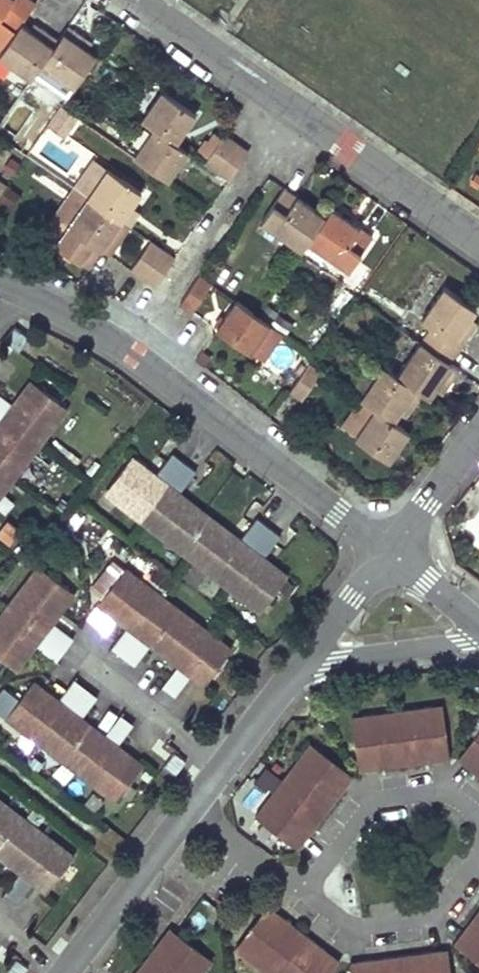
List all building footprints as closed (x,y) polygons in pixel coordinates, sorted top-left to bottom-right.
[(20,22),(34,3),(30,0),(0,0),(0,52),(20,22)] [(31,78),(41,64),(58,39),(41,27),(37,33),(28,27),(20,22),(0,52),(0,56),(31,78)] [(32,22),(28,27),(37,33),(41,27),(32,22)] [(58,39),(41,64),(73,87),(96,54),(87,47),(78,41),(82,35),(67,25),(58,39)] [(82,35),(78,41),(87,47),(91,41),(82,35)] [(161,89),(141,118),(154,126),(175,141),(194,113),(161,89)] [(154,126),(134,155),(167,178),(187,150),(175,141),(154,126)] [(203,161),(220,137),(212,131),(195,155),(203,161)] [(248,151),(223,133),(220,137),(203,161),(228,178),(248,151)] [(92,157),(72,186),(87,196),(108,167),(92,157)] [(108,167),(87,196),(121,220),(131,205),(141,190),(108,167)] [(72,186),(52,216),(67,226),(87,196),(72,186)] [(284,187),(261,222),(301,250),(307,241),(325,216),(284,187)] [(87,196),(67,226),(100,249),(109,236),(121,220),(87,196)] [(131,205),(121,220),(130,226),(140,211),(131,205)] [(325,216),(307,241),(347,269),(371,235),(331,207),(325,216)] [(121,220),(109,236),(118,242),(130,226),(121,220)] [(149,239),(128,269),(140,278),(161,247),(149,239)] [(161,247),(140,278),(153,286),(174,256),(161,247)] [(199,274),(179,303),(192,312),(212,283),(199,274)] [(443,285),(420,318),(431,325),(420,341),(449,361),(471,328),(465,324),(469,317),(476,308),(443,285)] [(215,323),(231,297),(211,286),(196,312),(215,323)] [(236,299),(215,329),(249,352),(270,323),(236,299)] [(469,317),(465,324),(471,328),(476,321),(469,317)] [(270,323),(249,352),(262,361),(283,332),(270,323)] [(420,341),(397,374),(422,392),(430,397),(434,391),(442,380),(447,384),(459,368),(449,361),(420,341)] [(308,362),(288,392),(301,401),(321,372),(308,362)] [(383,364),(359,398),(374,408),(393,421),(398,413),(404,404),(411,408),(422,392),(397,374),(383,364)] [(447,384),(442,380),(434,391),(440,395),(447,384)] [(29,381),(10,406),(0,398),(0,479),(13,462),(18,466),(52,422),(47,418),(58,404),(29,381)] [(339,426),(354,437),(374,408),(359,398),(358,397),(339,426)] [(63,407),(58,404),(47,418),(52,422),(63,407)] [(411,408),(404,404),(398,413),(404,418),(411,408)] [(388,460),(408,431),(393,421),(374,408),(354,437),(388,460)] [(166,486),(134,461),(108,495),(173,544),(177,539),(202,558),(198,563),(244,598),(247,593),(261,603),(283,574),(260,556),(277,534),(253,516),(236,538),(189,502),(206,480),(183,463),(166,486)] [(18,466),(13,462),(0,479),(0,490),(18,466)] [(177,539),(173,544),(198,563),(202,558),(177,539)] [(36,563),(0,610),(0,658),(12,667),(31,642),(48,619),(57,609),(50,604),(65,586),(36,563)] [(228,647),(121,567),(99,598),(116,611),(112,616),(124,624),(148,642),(158,649),(162,645),(177,658),(174,662),(187,671),(201,681),(228,647)] [(70,591),(65,586),(50,604),(57,609),(70,591)] [(247,593),(244,598),(258,608),(261,603),(247,593)] [(95,602),(112,616),(116,611),(99,598),(95,602)] [(69,636),(48,619),(31,642),(52,658),(69,636)] [(148,642),(124,624),(107,647),(131,665),(148,642)] [(158,649),(174,662),(177,658),(162,645),(158,649)] [(187,671),(174,662),(157,684),(170,694),(187,671)] [(53,699),(75,716),(92,694),(70,677),(53,699)] [(53,699),(29,681),(7,710),(20,720),(16,725),(59,758),(63,752),(72,759),(68,765),(113,799),(139,765),(112,744),(100,735),(75,716),(53,699)] [(2,715),(16,696),(3,687),(0,692),(0,714),(2,715)] [(3,715),(16,725),(20,720),(7,710),(3,715)] [(447,710),(436,711),(438,737),(443,737),(446,764),(453,763),(447,710)] [(438,737),(436,711),(369,718),(372,744),(367,745),(370,772),(446,764),(443,737),(438,737)] [(116,713),(100,735),(112,744),(129,723),(116,713)] [(372,744),(369,718),(359,720),(364,773),(370,772),(367,745),(372,744)] [(461,766),(465,769),(478,750),(478,742),(461,766)] [(332,767),(353,784),(357,779),(315,747),(309,756),(329,771),(332,767)] [(465,769),(478,780),(478,750),(465,769)] [(63,752),(59,758),(68,765),(72,759),(63,752)] [(329,771),(309,756),(265,812),(285,827),(282,831),(303,848),(353,784),(332,767),(329,771)] [(0,803),(0,858),(3,854),(19,866),(16,870),(29,880),(43,891),(69,856),(0,803)] [(300,853),(303,848),(282,831),(285,827),(265,812),(259,820),(300,853)] [(16,870),(19,866),(3,854),(0,858),(16,870)] [(16,870),(0,891),(0,894),(12,903),(29,880),(16,870)] [(259,937),(275,916),(269,911),(237,955),(245,961),(262,940),(259,937)] [(275,916),(259,937),(262,940),(245,961),(262,972),(318,972),(330,957),(275,916)] [(459,947),(478,962),(478,920),(459,947)] [(205,972),(208,972),(213,966),(171,935),(162,947),(178,961),(185,953),(189,956),(187,960),(205,972)] [(162,947),(142,972),(205,972),(187,960),(189,956),(185,953),(178,961),(162,947)] [(459,947),(456,951),(478,969),(478,962),(459,947)] [(330,957),(318,972),(336,972),(341,966),(330,957)] [(445,959),(357,965),(357,972),(445,972),(445,959)]
